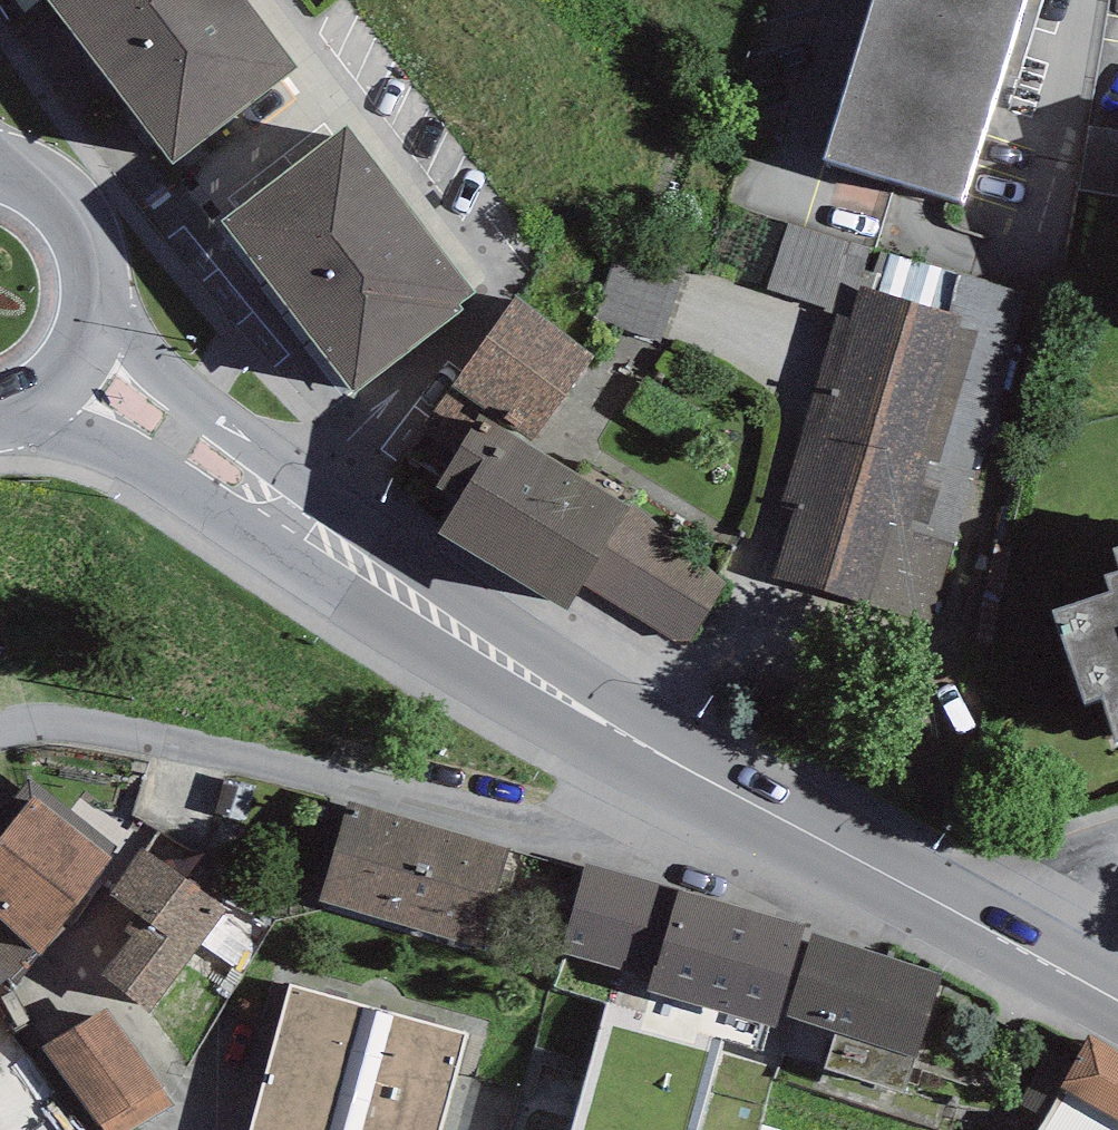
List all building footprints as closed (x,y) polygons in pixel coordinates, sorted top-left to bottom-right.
[(173,163),(297,67),(246,0),(48,0),(173,163)] [(826,159),(958,200),(1023,0),(875,0),(826,159)] [(346,126),(221,220),(354,392),(463,310),(459,305),(475,293),(346,126)] [(789,224),(767,288),(832,310),(849,243),(789,224)] [(597,315),(667,339),(691,267),(621,244),(597,315)] [(856,305),(841,301),(784,504),(797,506),(775,581),(930,623),(953,543),(909,531),(929,460),(939,464),(978,332),(962,329),(964,319),(862,288),(856,305)] [(531,443),(594,357),(516,296),(451,385),(486,408),(531,443)] [(407,455),(442,477),(486,408),(451,385),(407,455)] [(438,534),(568,611),(583,586),(630,507),(531,443),(486,408),(442,477),(436,487),(458,501),(438,534)] [(630,507),(583,586),(673,641),(690,641),(726,584),(632,504),(630,507)] [(1051,610),(1084,704),(1102,698),(1117,741),(1117,570),(1105,574),(1110,589),(1051,610)] [(116,847),(30,778),(0,817),(0,826),(7,830),(33,797),(109,856),(116,847)] [(40,954),(112,858),(33,797),(7,830),(0,839),(0,918),(40,954)] [(509,850),(349,801),(318,901),(478,950),(509,850)] [(102,975),(151,1013),(226,910),(142,847),(110,894),(136,915),(123,931),(132,937),(102,975)] [(563,951),(653,976),(678,890),(585,863),(563,951)] [(649,991),(776,1029),(804,927),(678,890),(653,976),(649,991)] [(40,954),(0,918),(0,986),(11,977),(19,984),(40,954)] [(916,1060),(943,974),(813,934),(788,1015),(837,1032),(916,1060)] [(291,984),(250,1129),(442,1129),(469,1035),(291,984)] [(41,1047),(101,1126),(163,1087),(107,1008),(41,1047)] [(903,1094),(916,1060),(837,1032),(826,1069),(903,1094)] [(1090,1034),(1060,1087),(1117,1120),(1117,1050),(1090,1034)] [(101,1126),(103,1129),(131,1129),(175,1105),(163,1087),(101,1126)] [(1060,1087),(1037,1129),(1117,1129),(1117,1120),(1060,1087)]
